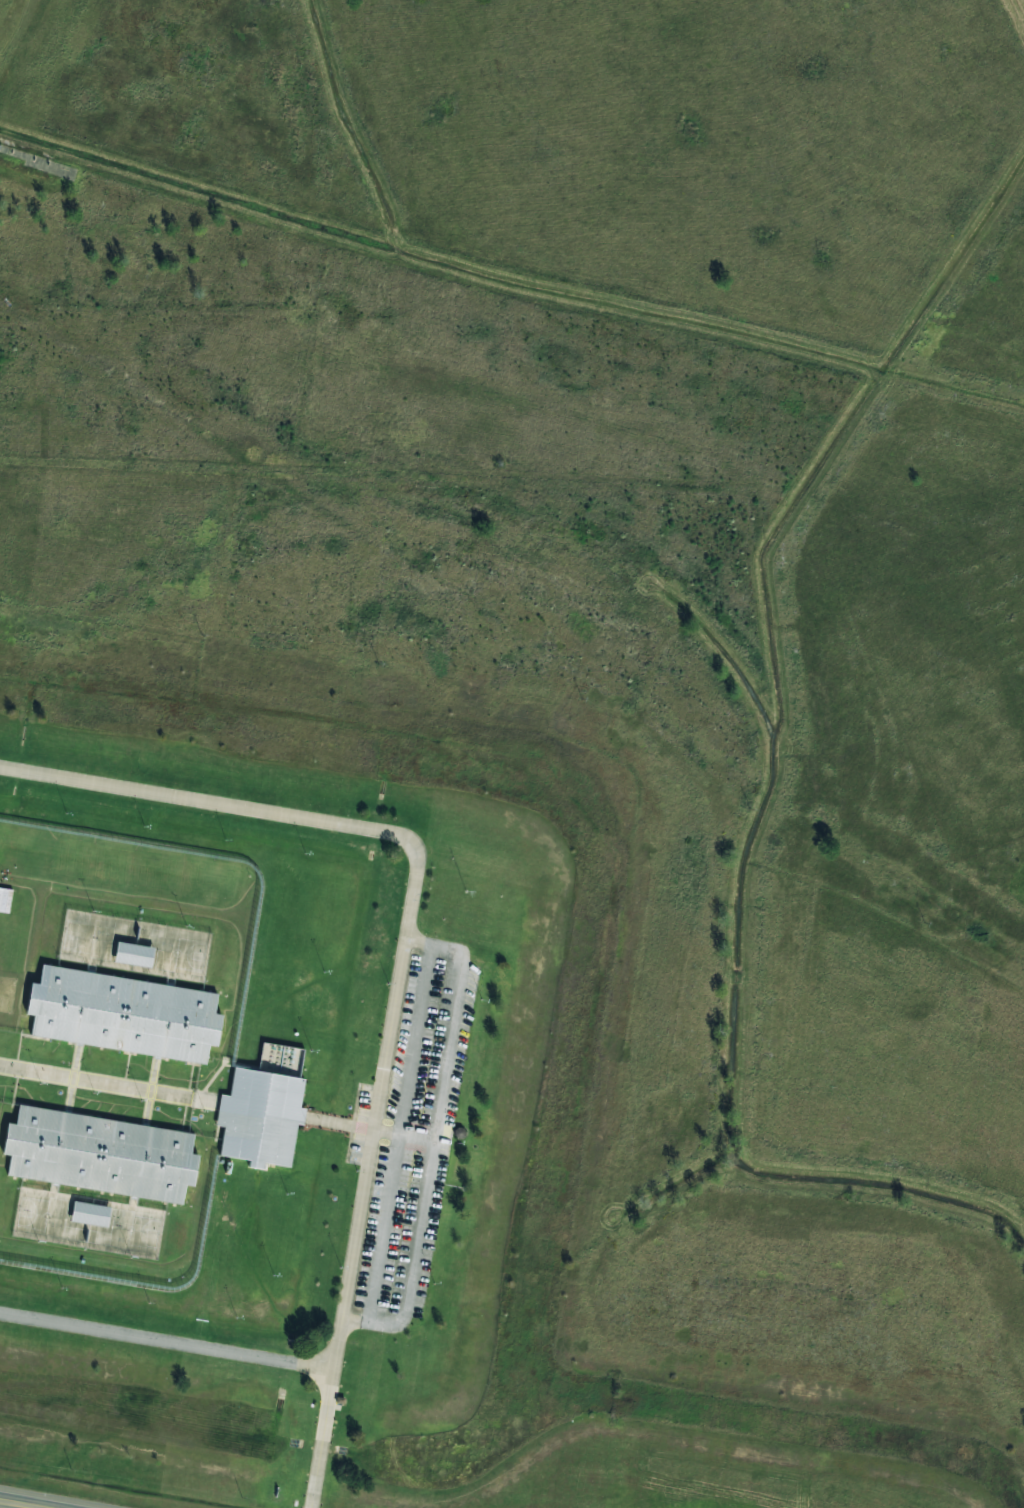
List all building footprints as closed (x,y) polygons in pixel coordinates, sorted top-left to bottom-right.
[(0,888),(0,911),(9,912),(12,889),(0,888)] [(153,947),(116,942),(114,963),(151,967),(153,947)] [(30,1037),(206,1063),(208,1045),(217,1046),(221,1015),(214,1013),(217,991),(42,966),(39,984),(31,983),(26,1015),(33,1016),(30,1037)] [(219,1156),(249,1160),(248,1167),(263,1169),(264,1163),(290,1167),(296,1124),(303,1125),(305,1110),(300,1107),(304,1080),(299,1072),(301,1063),(297,1063),(304,1049),(272,1045),(271,1051),(269,1057),(268,1060),(267,1063),(280,1062),(278,1076),(272,1072),(233,1067),(229,1096),(220,1095),(215,1126),(223,1127),(219,1156)] [(7,1177),(182,1203),(185,1185),(193,1186),(198,1154),(190,1153),(194,1132),(18,1106),(16,1124),(7,1123),(3,1154),(10,1156),(7,1177)] [(70,1220),(106,1227),(110,1208),(74,1200),(70,1220)]
